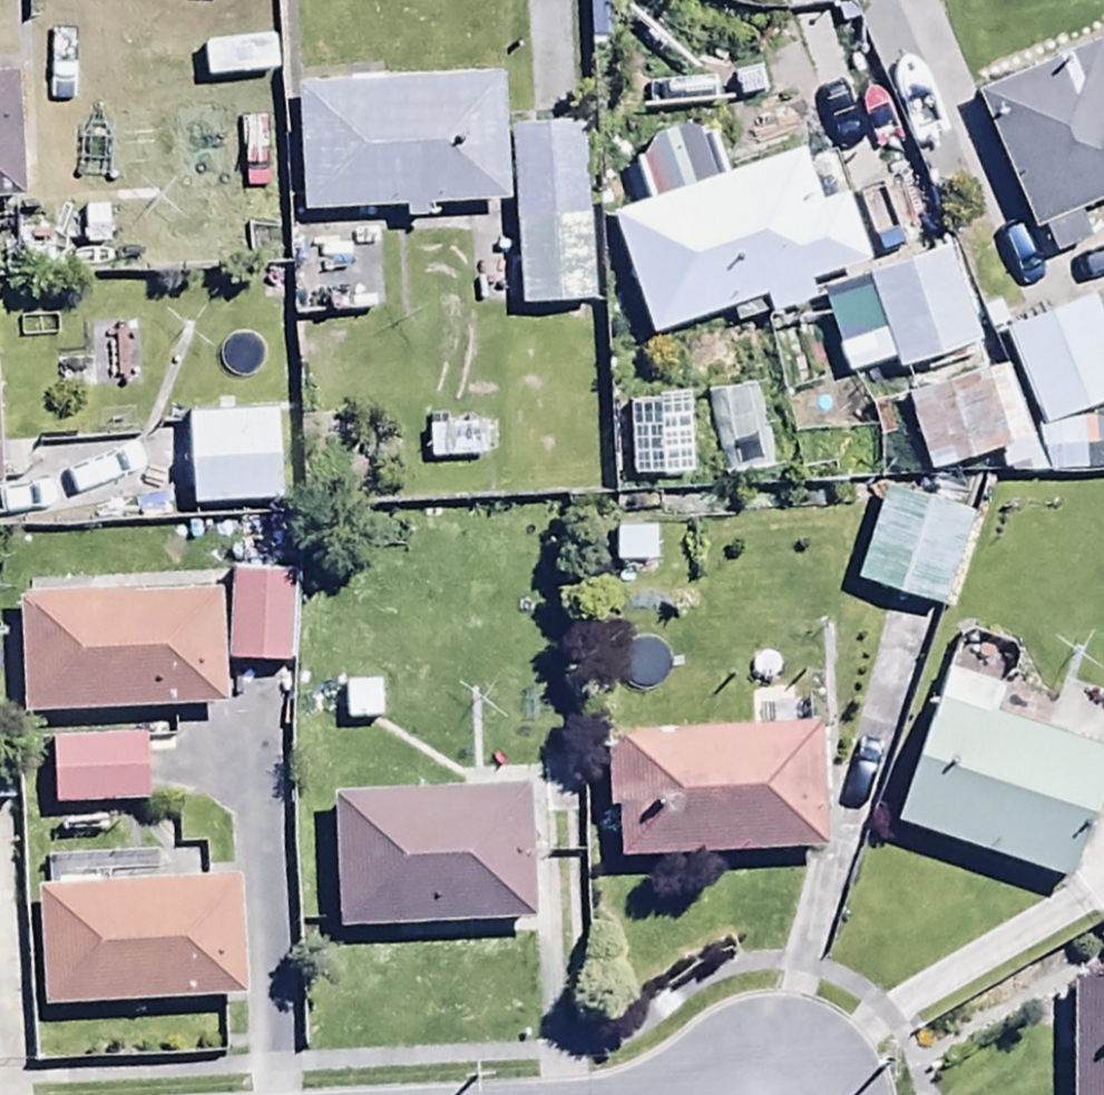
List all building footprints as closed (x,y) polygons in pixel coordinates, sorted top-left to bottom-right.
[(1038,237),(1050,265),(1094,246),(1081,218),(1103,207),(1103,76),(1091,47),(970,101),(1031,239),(1038,237)] [(23,203),(17,81),(0,82),(0,204),(23,203)] [(511,210),(503,135),(501,83),(296,91),(301,218),(496,211),(511,210)] [(801,160),(716,188),(696,126),(628,149),(648,210),(607,223),(647,347),(760,310),(765,326),(811,310),(806,295),(865,270),(843,203),(817,211),(801,160)] [(503,135),(511,210),(515,315),(590,312),(583,132),(503,135)] [(947,259),(864,285),(895,382),(978,356),(947,259)] [(1042,434),(1103,410),(1103,341),(1086,301),(1000,340),(1042,434)] [(974,380),(902,405),(930,487),(1002,462),(974,380)] [(275,420),(186,424),(190,514),(279,510),(275,420)] [(665,425),(620,426),(621,481),(666,481),(665,425)] [(976,523),(880,493),(852,586),(947,615),(976,523)] [(614,536),(613,567),(690,568),(690,524),(652,523),(652,536),(614,536)] [(293,575),(232,575),(232,669),(293,669),(293,575)] [(19,598),(21,719),(224,715),(221,594),(19,598)] [(950,664),(892,832),(1069,894),(1103,792),(1103,765),(992,726),(1006,684),(950,664)] [(607,819),(616,819),(618,867),(824,856),(818,736),(603,748),(607,819)] [(52,747),(52,808),(144,808),(145,747),(52,747)] [(332,934),(533,931),(531,799),(331,801),(332,934)] [(32,902),(38,1016),(245,1005),(239,892),(32,902)] [(1066,983),(1066,1094),(1103,1094),(1103,983),(1066,983)]
